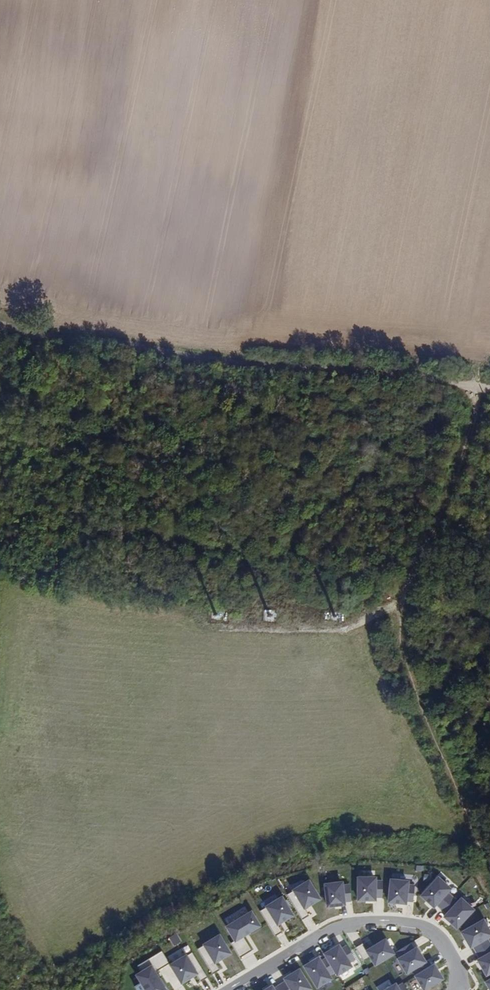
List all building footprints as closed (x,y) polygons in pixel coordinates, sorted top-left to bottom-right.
[(379,877),(358,876),(358,902),(378,902),(379,877)] [(453,889),(439,876),(421,896),(435,909),(453,889)] [(323,899),(310,879),(293,890),(306,910),(323,899)] [(410,881),(391,879),(388,904),(408,906),(410,881)] [(344,881),(324,883),(327,909),(347,907),(344,881)] [(296,916),(283,896),(266,907),(279,928),(296,916)] [(477,911),(463,897),(444,916),(458,930),(477,911)] [(263,927),(254,911),(226,927),(235,943),(263,927)] [(485,919),(462,932),(471,950),(489,939),(489,927),(485,919)] [(233,955),(222,934),(204,945),(215,965),(233,955)] [(397,954),(387,938),(367,950),(376,966),(397,954)] [(355,966),(341,943),(324,954),(338,976),(355,966)] [(362,944),(356,948),(364,960),(370,956),(362,944)] [(428,962),(419,947),(398,959),(408,975),(428,962)] [(199,975),(187,954),(170,965),(182,985),(199,975)] [(335,979),(321,956),(304,967),(318,989),(335,979)] [(153,965),(136,975),(145,989),(168,989),(153,965)] [(418,975),(426,989),(429,989),(444,982),(436,966),(418,975)] [(301,969),(284,979),(291,989),(313,989),(314,989),(301,969)]
